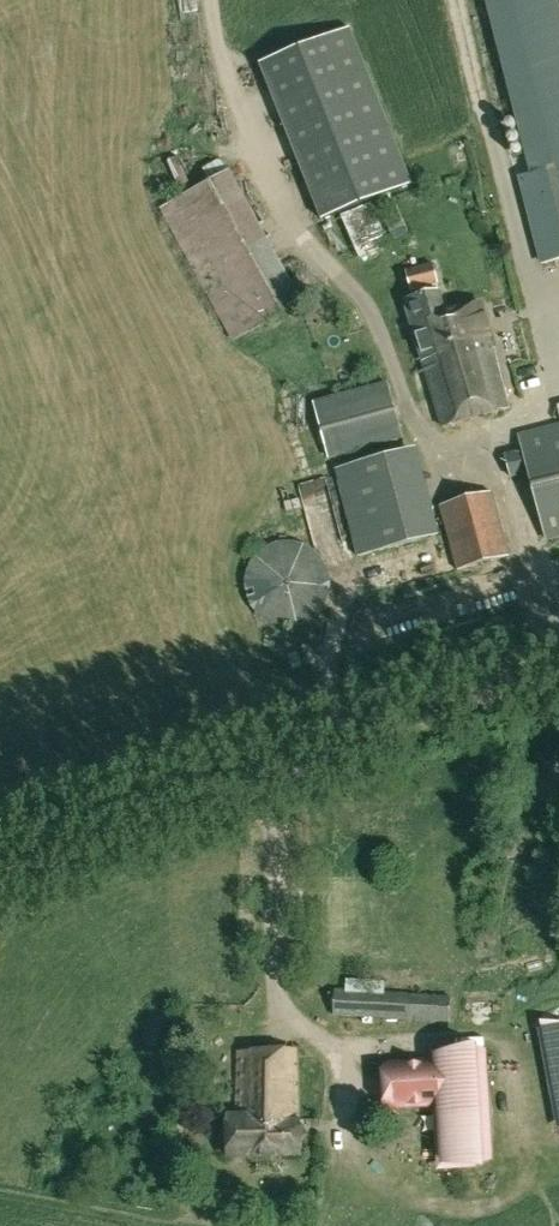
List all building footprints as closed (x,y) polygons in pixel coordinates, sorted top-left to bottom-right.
[(545,265),(558,261),(558,0),(491,0),(536,174),(522,178),(545,265)] [(319,60),(362,47),(355,25),(312,38),(319,60)] [(297,127),(314,180),(356,166),(358,171),(395,159),(378,107),(385,105),(379,84),(329,100),(334,115),(297,127)] [(211,181),(162,208),(234,341),(305,303),(231,170),(227,172),(221,161),(216,161),(204,168),(211,181)] [(408,271),(413,292),(442,285),(435,263),(408,271)] [(445,427),(511,407),(483,303),(447,313),(441,291),(405,300),(422,363),(427,361),(445,427)] [(332,458),(405,438),(390,383),(317,403),(332,458)] [(522,437),(525,451),(524,451),(531,474),(548,540),(558,537),(558,427),(522,437)] [(448,540),(425,443),(345,462),(368,558),(448,540)] [(514,478),(531,474),(524,451),(508,455),(514,478)] [(460,570),(511,557),(494,492),(443,505),(460,570)] [(257,548),(279,629),(340,612),(318,531),(257,548)] [(354,976),(353,989),(392,989),(392,977),(354,976)] [(336,990),(335,1017),(451,1022),(453,996),(336,990)] [(542,1026),(543,1030),(539,1031),(549,1087),(553,1086),(558,1118),(558,1023),(542,1026)] [(444,1105),(446,1170),(486,1169),(485,1152),(499,1152),(494,1034),(477,1034),(477,1027),(435,1029),(436,1056),(388,1058),(390,1107),(444,1105)] [(302,1152),(301,1053),(242,1054),(242,1110),(232,1110),(232,1152),(302,1152)]
